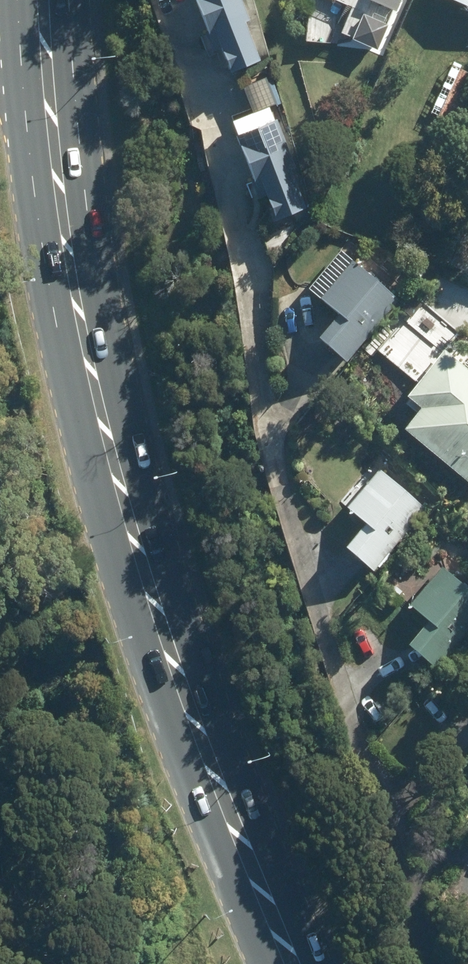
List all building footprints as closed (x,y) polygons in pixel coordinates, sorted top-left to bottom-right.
[(208,50),(215,47),(225,72),(256,60),(241,22),(246,20),(238,0),(188,0),(208,50)] [(467,9),(467,0),(448,0),(467,9)] [(429,111),(451,121),(463,94),(467,96),(467,93),(467,74),(457,70),(460,65),(451,61),(429,111)] [(293,167),(272,121),(230,139),(256,198),(262,195),(273,220),(303,207),(287,170),(293,167)] [(334,315),(316,336),(343,361),(396,301),(351,260),(317,299),(334,315)] [(417,409),(400,429),(467,486),(467,372),(441,350),(403,397),(417,409)] [(344,511),(360,523),(341,548),(371,571),(376,565),(380,568),(387,560),(384,557),(423,507),(376,470),(344,511)] [(406,644),(433,668),(467,628),(467,592),(440,567),(406,607),(425,622),(406,644)]
